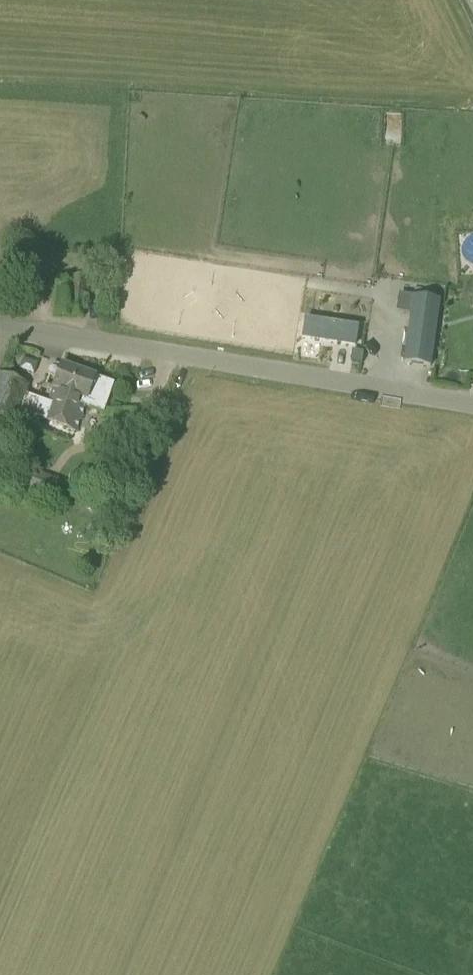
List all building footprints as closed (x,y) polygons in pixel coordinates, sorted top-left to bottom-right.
[(13,287),(29,284),(27,272),(11,275),(13,287)] [(412,296),(399,294),(397,310),(410,312),(412,296)] [(431,368),(440,300),(412,296),(410,312),(403,364),(431,368)] [(312,327),(364,334),(366,317),(314,311),(312,327)] [(352,351),(350,363),(362,365),(364,353),(352,351)] [(62,364),(51,397),(66,402),(69,392),(88,399),(87,406),(104,412),(114,383),(96,377),(97,376),(62,364)] [(10,425),(15,427),(18,418),(26,394),(30,384),(0,373),(0,421),(10,425)] [(26,394),(18,418),(28,422),(31,415),(44,419),(79,431),(87,406),(88,399),(69,392),(66,402),(51,397),(49,402),(26,394)]
